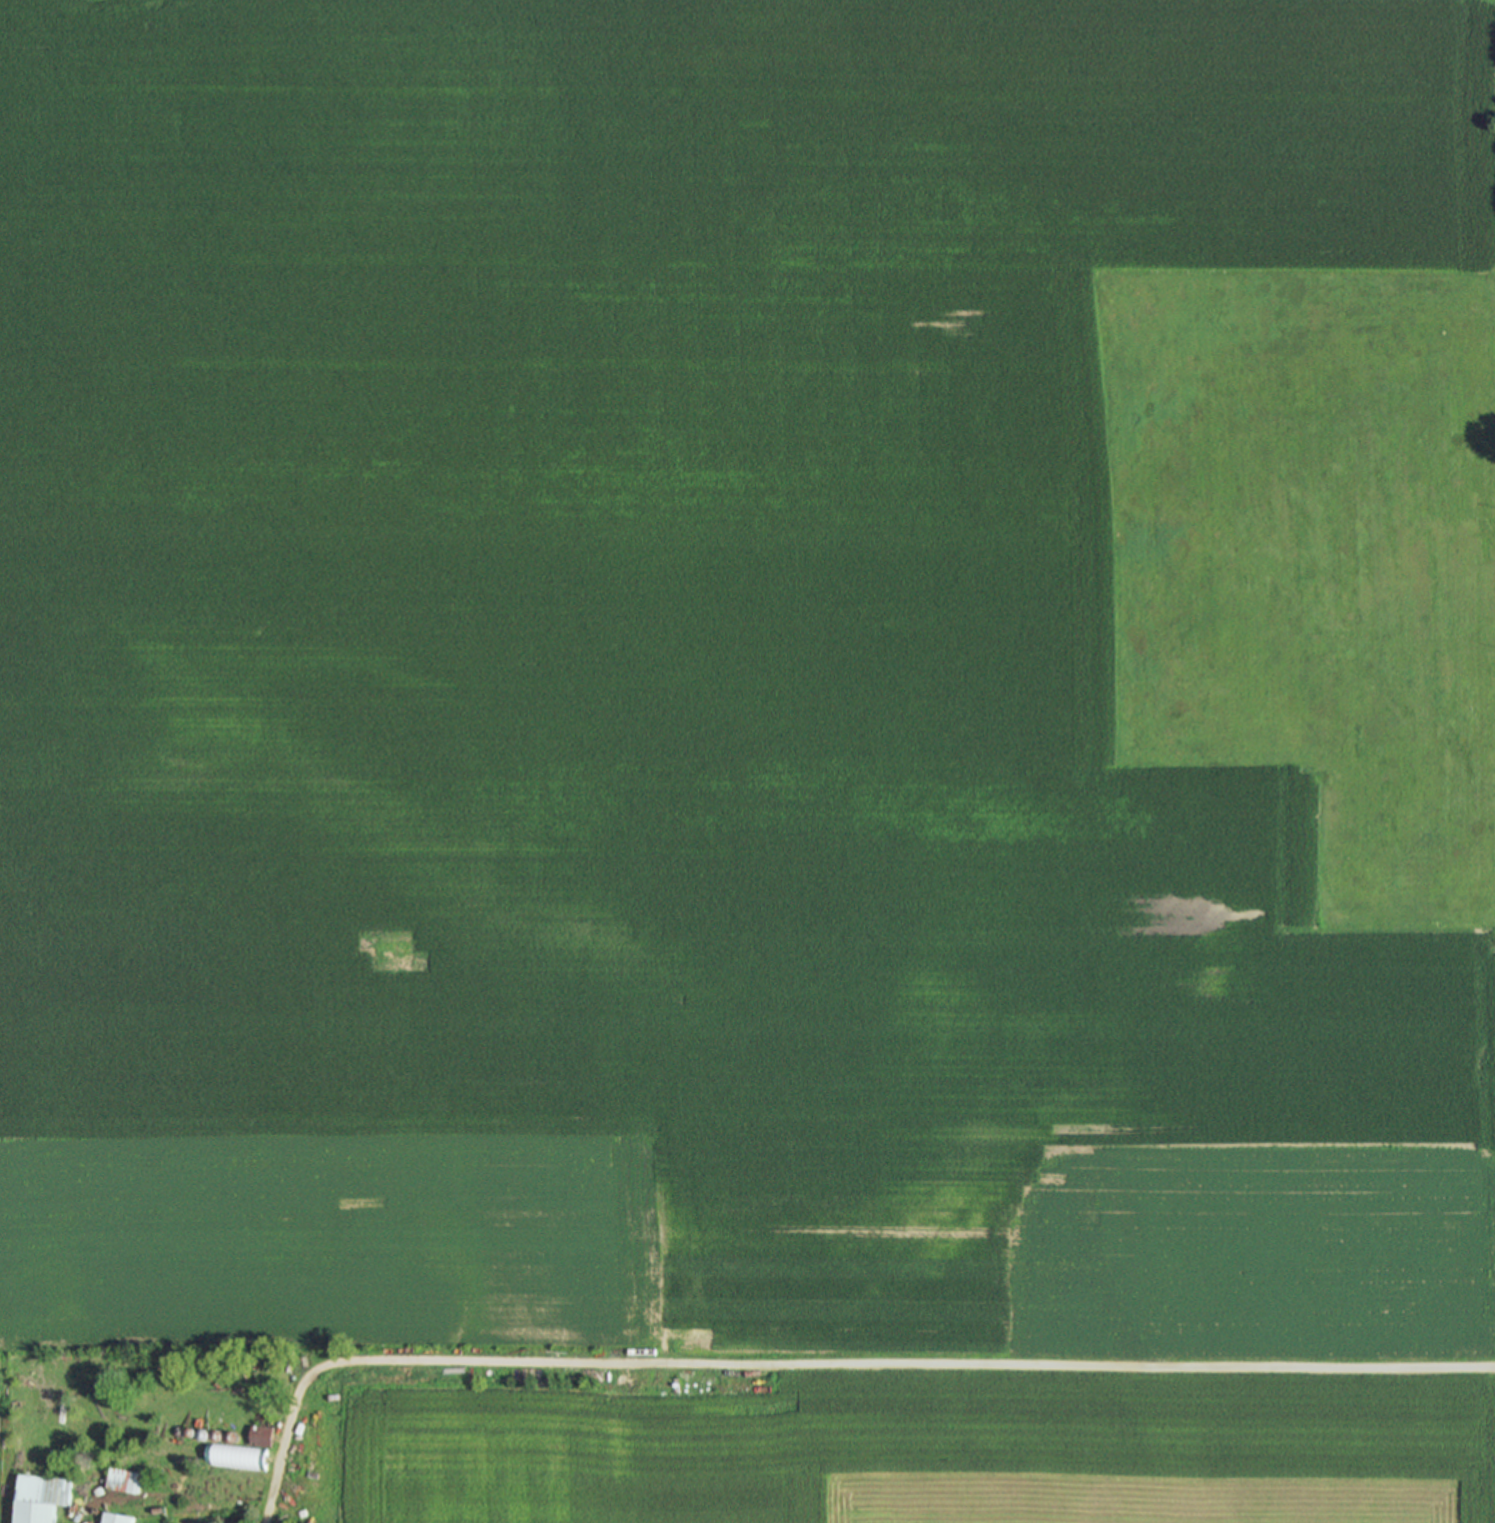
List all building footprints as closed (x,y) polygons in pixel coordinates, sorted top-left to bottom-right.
[(243,1446),(266,1448),(268,1427),(246,1424),(243,1446)] [(138,1474),(107,1467),(103,1489),(134,1495),(138,1474)] [(51,1504),(69,1506),(71,1478),(12,1474),(8,1522),(50,1522),(51,1504)] [(129,1517),(99,1512),(97,1522),(128,1522),(129,1517)]
